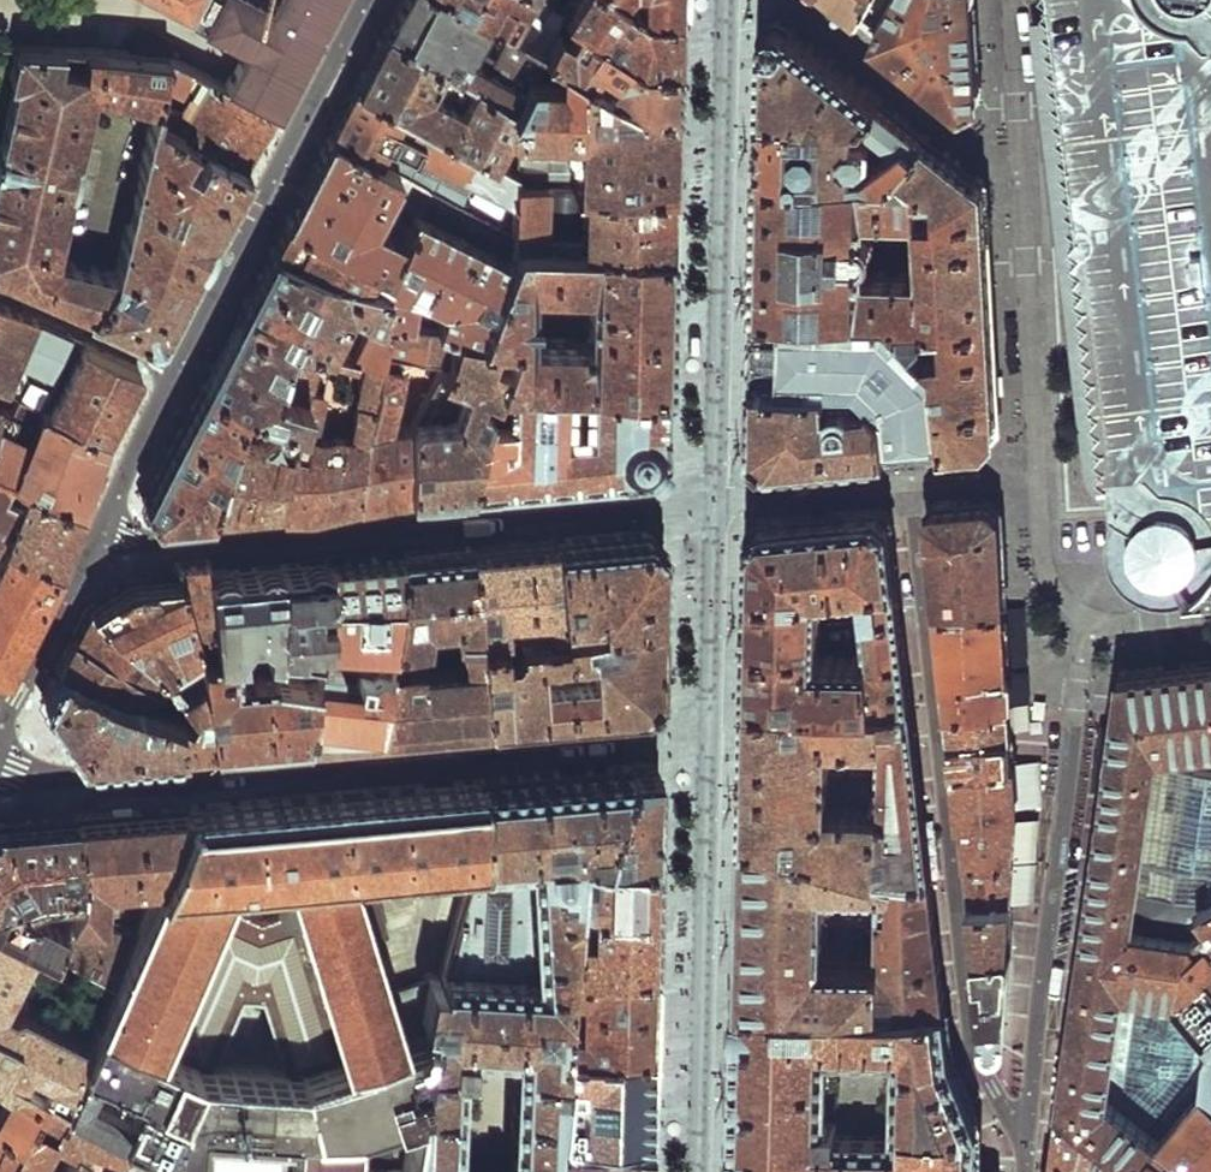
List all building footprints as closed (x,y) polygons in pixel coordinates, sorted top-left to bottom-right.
[(243,49),(296,75),(334,0),(152,0),(243,49)] [(455,0),(398,0),(384,27),(516,99),(545,51),(504,28),(491,53),(509,63),(505,71),(467,52),(484,16),(455,0)] [(548,0),(455,0),(484,16),(504,28),(545,51),(566,11),(548,0)] [(566,11),(571,3),(565,0),(548,0),(566,11)] [(566,11),(638,55),(674,57),(675,31),(675,8),(643,6),(632,0),(572,0),(571,3),(566,11)] [(858,18),(868,0),(836,0),(837,1),(858,18)] [(963,106),(980,98),(977,33),(975,0),(890,0),(874,32),(886,42),(963,106)] [(1050,13),(1052,12),(1054,12),(1055,18),(1056,25),(1088,258),(1105,383),(1114,444),(1121,497),(1118,509),(1114,522),(1116,545),(1124,564),(1131,571),(1138,578),(1161,585),(1210,580),(1210,0),(1048,0),(1050,13)] [(566,11),(545,51),(637,104),(673,105),(673,83),(674,57),(638,55),(566,11)] [(1055,18),(1054,12),(1052,12),(1050,13),(1030,16),(1032,29),(1041,106),(1086,464),(1086,466),(1086,468),(1092,482),(1102,493),(1111,496),(1121,497),(1056,25),(1055,18)] [(762,72),(761,108),(870,111),(880,96),(832,57),(790,22),(782,17),(776,17),(772,20),(769,23),(765,29),(763,33),(762,72)] [(516,99),(384,27),(374,48),(356,83),(491,157),(502,129),(510,132),(498,160),(514,167),(516,99)] [(138,32),(126,54),(159,55),(165,56),(165,45),(138,32)] [(224,87),(276,112),(286,93),(296,75),(243,49),(234,66),(224,87)] [(3,271),(70,302),(136,333),(144,337),(162,330),(179,299),(184,289),(187,283),(248,167),(154,116),(111,273),(86,267),(49,258),(94,90),(156,103),(169,57),(165,56),(159,55),(126,54),(19,50),(11,82),(17,83),(0,159),(0,270),(3,271)] [(514,167),(513,179),(641,182),(671,183),(672,142),(673,105),(637,104),(545,51),(516,99),(514,167)] [(154,116),(248,167),(262,139),(276,112),(224,87),(206,78),(185,115),(172,109),(174,96),(187,68),(169,57),(156,103),(154,116)] [(491,157),(356,83),(345,105),(330,135),(462,207),(473,181),(514,199),(513,179),(514,167),(498,160),(491,157)] [(880,96),(870,111),(761,108),(761,139),(760,168),(898,174),(929,135),(907,118),(880,96)] [(379,313),(390,316),(454,327),(477,332),(512,241),(514,234),(462,207),(330,135),(311,172),(288,218),(385,264),(384,276),(379,313)] [(760,168),(757,240),(755,307),(891,310),(936,354),(943,442),(987,439),(997,427),(991,309),(990,275),(984,180),(929,135),(898,174),(760,168)] [(514,234),(512,241),(669,244),(670,213),(671,183),(513,179),(514,199),(514,234)] [(385,264),(288,218),(281,231),(272,246),(319,262),(384,276),(385,264)] [(669,244),(512,241),(477,332),(512,338),(497,380),(665,381),(667,312),(669,244)] [(240,309),(203,382),(243,406),(295,425),(308,397),(273,384),(288,337),(326,345),(335,325),(350,331),(361,311),(366,313),(350,351),(380,357),(390,316),(379,313),(384,276),(319,262),(272,246),(240,309)] [(34,321),(18,313),(0,304),(0,379),(11,383),(34,321)] [(887,406),(888,448),(903,446),(943,442),(936,354),(891,310),(755,307),(754,344),(753,378),(856,381),(887,406)] [(364,433),(358,502),(359,504),(382,499),(408,493),(416,413),(454,327),(390,316),(380,357),(364,433)] [(37,405),(72,337),(34,321),(11,383),(8,393),(20,398),(37,405)] [(416,413),(408,493),(439,491),(470,488),(487,408),(497,380),(512,338),(477,332),(454,327),(416,413)] [(37,405),(106,433),(122,401),(136,372),(137,367),(133,364),(72,337),(37,405)] [(288,337),(273,384),(308,397),(295,425),(278,505),(278,511),(313,511),(318,511),(358,502),(364,433),(380,357),(350,351),(326,345),(288,337)] [(751,406),(750,446),(766,459),(827,453),(888,448),(887,406),(856,381),(753,378),(751,406)] [(13,411),(20,398),(8,393),(11,383),(0,379),(0,404),(3,405),(13,411)] [(487,408),(470,488),(557,479),(630,472),(640,471),(649,465),(656,456),(660,449),(663,438),(664,431),(665,407),(665,381),(497,380),(487,408)] [(144,501),(155,517),(210,510),(243,406),(203,382),(173,443),(144,501)] [(80,508),(92,476),(106,433),(37,405),(32,412),(41,416),(29,444),(5,434),(13,411),(3,405),(0,414),(0,474),(80,508)] [(243,406),(210,510),(244,506),(254,505),(256,508),(278,505),(295,425),(243,406)] [(54,564),(59,553),(80,508),(0,474),(0,541),(6,544),(54,564)] [(935,571),(939,607),(1008,601),(1005,555),(1003,506),(989,497),(966,499),(933,501),(928,510),(935,571)] [(879,507),(820,511),(760,518),(751,529),(749,611),(747,695),(913,699),(902,611),(892,517),(879,507)] [(599,535),(552,539),(556,622),(559,622),(659,612),(660,578),(660,545),(646,531),(599,535)] [(510,544),(468,548),(476,631),(499,629),(498,611),(539,607),(541,623),(556,622),(552,539),(510,544)] [(2,669),(7,667),(30,616),(51,571),(54,564),(6,544),(0,555),(0,668),(2,669)] [(434,551),(401,553),(387,640),(476,631),(468,548),(434,551)] [(364,557),(328,560),(317,639),(387,640),(401,553),(364,557)] [(174,563),(174,576),(188,637),(211,637),(208,570),(208,560),(189,562),(174,563)] [(297,563),(282,564),(274,640),(317,641),(317,639),(328,560),(297,563)] [(245,567),(208,570),(211,637),(211,641),(228,641),(248,641),(274,640),(282,564),(245,567)] [(108,592),(89,605),(194,706),(204,704),(198,673),(181,674),(173,664),(193,659),(188,637),(174,576),(127,579),(108,592)] [(943,641),(947,678),(1012,668),(1011,649),(1008,601),(939,607),(943,641)] [(80,621),(74,634),(154,686),(146,702),(180,716),(186,717),(194,706),(89,605),(80,621)] [(568,711),(655,702),(657,660),(659,612),(559,622),(568,711)] [(476,631),(486,718),(505,716),(568,711),(559,622),(556,622),(541,623),(499,629),(476,631)] [(387,640),(373,727),(397,725),(486,718),(476,631),(387,640)] [(65,652),(58,665),(146,702),(154,686),(74,634),(65,652)] [(204,704),(212,742),(257,738),(304,733),(317,641),(274,640),(248,641),(249,669),(230,669),(228,641),(211,641),(211,637),(188,637),(193,659),(198,673),(204,704)] [(317,641),(304,733),(338,730),(373,727),(387,640),(317,639),(317,641)] [(1203,901),(1210,896),(1210,660),(1120,670),(1090,883),(1060,1099),(1146,1168),(1169,1139),(1111,1090),(1125,981),(1177,989),(1210,1029),(1210,909),(1203,901)] [(49,682),(42,696),(80,754),(128,750),(181,745),(180,716),(146,702),(58,665),(49,682)] [(948,693),(950,709),(1012,702),(1012,684),(1012,668),(947,678),(948,693)] [(744,761),(744,830),(933,872),(925,808),(918,750),(913,699),(747,695),(744,761)] [(952,722),(953,734),(1013,730),(1013,717),(1012,702),(950,709),(952,722)] [(180,716),(181,745),(196,744),(212,742),(204,704),(194,706),(186,717),(180,716)] [(955,751),(956,765),(1016,759),(1015,745),(1014,740),(1013,730),(953,734),(955,751)] [(958,784),(962,819),(1018,815),(1017,786),(1016,759),(956,765),(958,784)] [(575,853),(653,854),(654,811),(656,766),(626,769),(575,853)] [(428,1027),(412,1100),(401,1171),(404,1171),(453,1171),(459,1061),(470,1060),(471,1040),(515,1043),(508,1171),(551,1171),(555,1126),(561,1045),(648,1048),(650,1004),(650,964),(567,962),(570,925),(571,903),(572,895),(575,853),(626,769),(553,775),(477,780),(476,851),(463,895),(441,975),(429,972),(420,1009),(432,1012),(428,1027)] [(401,1171),(412,1100),(428,1027),(401,1034),(343,863),(450,853),(476,851),(477,780),(458,782),(445,783),(286,796),(228,801),(197,804),(189,804),(160,869),(136,925),(111,984),(92,1028),(87,1039),(79,1058),(62,1097),(164,1149),(157,1171),(401,1171)] [(79,881),(79,888),(68,912),(75,913),(97,913),(98,910),(130,911),(147,869),(160,869),(189,804),(167,806),(75,814),(79,881)] [(33,940),(51,950),(66,919),(68,912),(79,888),(66,890),(52,916),(14,895),(30,886),(31,892),(53,890),(53,883),(79,881),(75,814),(32,817),(0,820),(0,921),(33,940)] [(965,840),(966,858),(1014,857),(1016,835),(1018,815),(962,819),(965,840)] [(939,924),(933,872),(744,830),(741,911),(739,999),(948,1004),(939,924)] [(570,925),(567,962),(650,964),(652,909),(653,879),(653,854),(575,853),(572,895),(578,895),(586,896),(585,925),(570,925)] [(966,858),(971,900),(1012,900),(1013,878),(1014,857),(966,858)] [(441,975),(463,895),(451,893),(429,972),(441,975)] [(1012,900),(971,900),(977,955),(1009,950),(1010,928),(1012,900)] [(75,920),(66,919),(51,950),(79,965),(111,984),(136,925),(75,920)] [(42,1085),(62,1097),(79,1058),(87,1039),(19,1006),(10,1009),(2,1002),(22,962),(33,940),(0,921),(0,1025),(13,1031),(1,1060),(20,1072),(26,1061),(44,1070),(39,1084),(42,1085)] [(1009,950),(977,955),(986,1039),(989,1042),(995,1043),(998,1043),(1000,1041),(1003,1034),(1004,1021),(1007,979),(1009,950)] [(87,1039),(92,1028),(33,998),(34,995),(35,992),(36,989),(37,985),(36,980),(35,977),(33,972),(30,968),(27,965),(22,962),(2,1002),(10,1009),(19,1006),(87,1039)] [(736,1126),(736,1168),(837,1171),(895,1171),(896,1163),(923,1164),(979,1164),(979,1120),(982,1119),(968,1085),(953,1049),(948,1004),(739,999),(738,1041),(736,1126)] [(6,1082),(0,1094),(0,1121),(20,1131),(42,1085),(39,1084),(20,1072),(1,1060),(13,1031),(0,1025),(0,1077),(6,1082)] [(1210,1088),(1210,1031),(1191,1056),(1191,1069),(1210,1088)] [(648,1048),(561,1045),(555,1126),(647,1130),(648,1091),(648,1048)] [(62,1097),(42,1085),(20,1131),(1,1167),(0,1170),(0,1171),(29,1171),(50,1129),(62,1097)] [(1210,1088),(1169,1139),(1146,1168),(1151,1171),(1210,1171),(1210,1088)] [(164,1149),(62,1097),(50,1129),(65,1136),(72,1140),(78,1143),(81,1137),(107,1145),(104,1160),(108,1163),(105,1171),(157,1171),(164,1149)] [(1060,1099),(1055,1131),(1049,1169),(1061,1171),(1102,1171),(1106,1164),(1119,1171),(1143,1171),(1146,1168),(1060,1099)] [(1,1167),(20,1131),(0,1121),(0,1170),(1,1167)] [(551,1171),(646,1171),(646,1151),(647,1130),(555,1126),(551,1171)] [(64,1159),(72,1140),(65,1136),(56,1158),(64,1159)] [(64,1159),(60,1168),(59,1171),(81,1171),(85,1155),(86,1147),(72,1140),(64,1159)] [(60,1168),(50,1163),(45,1171),(59,1171),(60,1168)] [(923,1164),(896,1163),(895,1171),(923,1171),(923,1164)] [(999,1166),(979,1164),(923,1164),(923,1171),(999,1171),(999,1166)]
